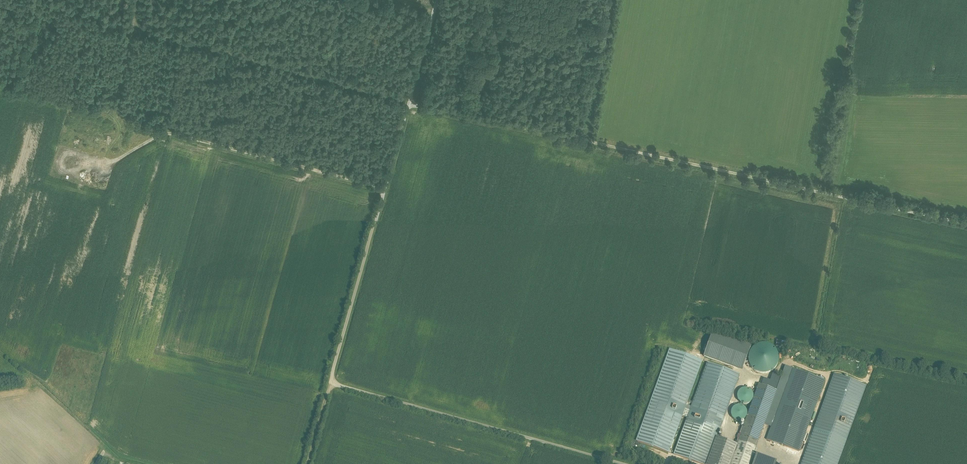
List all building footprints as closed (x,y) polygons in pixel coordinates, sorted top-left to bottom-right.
[(704,356),(742,370),(751,347),(713,333),(712,334),(704,356)] [(748,358),(749,361),(749,364),(751,367),(753,369),(755,371),(758,372),(760,373),(763,374),(766,373),(769,372),(772,371),(774,369),(776,367),(777,364),(778,362),(779,359),(778,356),(778,353),(776,350),(774,348),(772,346),(770,344),(767,344),(764,343),(761,343),(758,344),(755,346),(753,348),(751,350),(750,352),(749,355),(748,358)] [(702,361),(670,350),(637,441),(668,453),(682,416),(686,405),(702,361)] [(716,438),(739,375),(707,363),(691,407),(688,418),(674,454),(701,463),(707,463),(716,438)] [(825,382),(793,370),(768,439),(800,451),(825,382)] [(834,375),(802,463),(837,463),(865,386),(834,375)] [(759,385),(738,441),(752,446),(755,448),(776,391),(759,385)] [(753,399),(753,396),(752,393),(751,391),(748,389),(745,389),(742,389),(739,391),(738,394),(737,397),(738,400),(740,402),(742,404),(745,404),(748,404),(751,402),(753,399)] [(686,405),(682,416),(688,418),(691,407),(686,405)] [(740,406),(737,406),(734,407),(732,410),(731,413),(731,416),(732,419),(735,421),(738,422),(741,422),(744,420),(746,418),(747,414),(746,411),(745,409),(743,407),(740,406)] [(716,438),(707,463),(730,463),(737,446),(716,438)] [(738,441),(737,446),(730,463),(746,463),(752,446),(738,441)]
